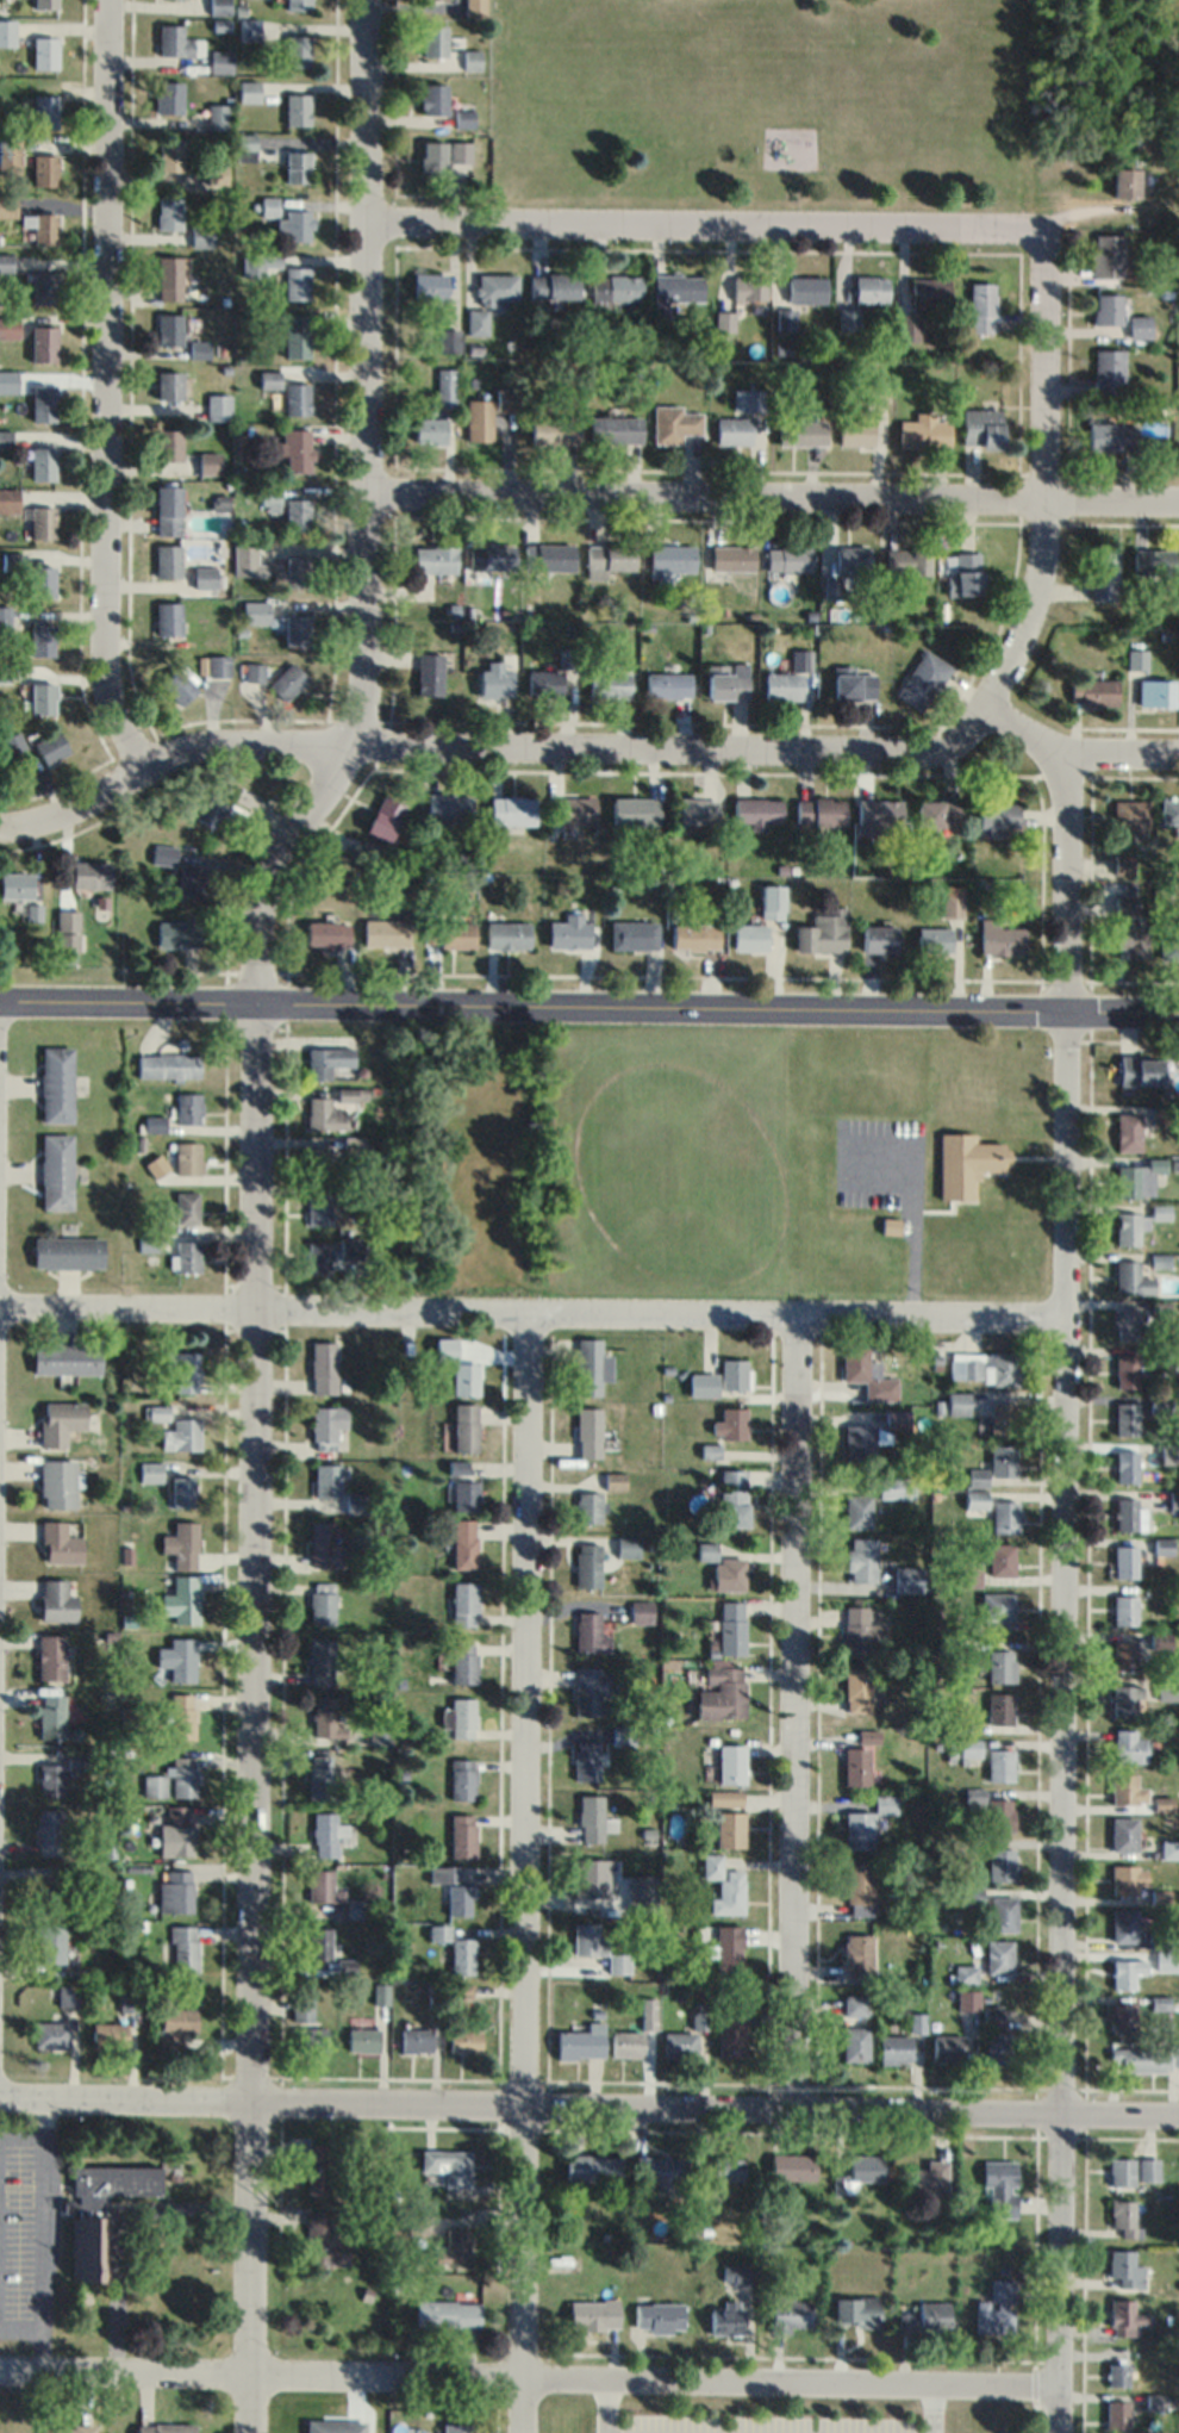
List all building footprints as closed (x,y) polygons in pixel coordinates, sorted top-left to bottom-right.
[(35,8),(58,8),(58,0),(35,0),(35,8)] [(230,0),(210,0),(210,15),(230,15),(230,0)] [(286,10),(311,10),(311,0),(286,0),(286,10)] [(464,15),(486,15),(486,0),(464,0),(464,15)] [(260,39),(260,19),(239,19),(239,39),(260,39)] [(13,45),(13,23),(6,23),(6,38),(0,38),(0,45),(13,45)] [(183,25),(159,25),(159,55),(202,55),(202,37),(183,37),(183,25)] [(447,26),(423,26),(423,57),(447,57),(447,26)] [(286,67),(310,67),(310,36),(286,36),(286,67)] [(58,37),(32,37),(32,69),(58,69),(58,37)] [(211,72),(232,72),(232,51),(211,51),(211,72)] [(481,70),(481,51),(464,51),(464,70),(481,70)] [(158,113),(183,113),(183,81),(158,81),(158,113)] [(260,103),(260,81),(238,81),(238,103),(260,103)] [(448,85),(423,85),(423,114),(448,114),(448,85)] [(310,94),(285,94),(285,126),(310,126),(310,94)] [(57,95),(32,95),(32,128),(57,128),(57,95)] [(228,105),(208,105),(208,130),(228,130),(228,105)] [(457,111),(457,127),(473,127),(473,111),(457,111)] [(19,139),(0,139),(0,174),(19,174),(19,139)] [(158,170),(182,170),(182,140),(158,140),(158,170)] [(422,142),(422,172),(447,172),(447,142),(422,142)] [(450,142),(450,162),(472,162),(472,142),(450,142)] [(310,183),(310,153),(286,153),(286,183),(310,183)] [(57,154),(32,154),(32,186),(57,186),(57,154)] [(227,185),(227,163),(207,163),(207,185),(227,185)] [(1140,168),(1114,168),(1114,197),(1140,197),(1140,168)] [(14,216),(14,195),(0,195),(0,216),(14,216)] [(158,230),(181,230),(181,198),(158,198),(158,230)] [(278,198),(260,198),(261,217),(279,217),(280,242),(312,241),(311,212),(278,213),(278,198)] [(19,214),(19,228),(32,228),(32,244),(57,244),(57,214),(19,214)] [(192,247),(213,247),(213,223),(192,223),(192,247)] [(1123,234),(1094,234),(1094,277),(1123,277),(1123,234)] [(241,276),(279,276),(279,254),(241,254),(241,276)] [(157,300),(182,300),(182,256),(157,256),(157,300)] [(310,299),(310,267),(285,267),(285,299),(310,299)] [(57,272),(30,272),(30,303),(57,303),(57,272)] [(448,272),(414,272),(414,297),(448,297),(448,272)] [(517,300),(517,273),(479,273),(479,300),(517,300)] [(579,273),(530,273),(530,297),(579,297),(579,273)] [(593,300),(641,300),(641,274),(593,274),(593,300)] [(654,300),(703,300),(703,274),(654,274),(654,300)] [(765,300),(765,276),(733,276),(733,300),(765,300)] [(827,276),(789,276),(789,302),(827,302),(827,276)] [(888,276),(855,276),(855,303),(888,303),(888,276)] [(912,278),(912,306),(950,305),(950,277),(912,278)] [(996,333),(996,283),(970,283),(970,333),(996,333)] [(1122,324),(1122,293),(1095,293),(1095,324),(1122,324)] [(467,308),(467,334),(488,334),(488,308),(467,308)] [(838,331),(859,331),(859,308),(838,308),(838,331)] [(777,309),(777,330),(795,330),(795,309),(777,309)] [(156,345),(182,345),(182,313),(156,313),(156,345)] [(310,313),(284,313),(284,358),(310,358),(310,313)] [(1130,338),(1152,338),(1152,314),(1130,314),(1130,338)] [(18,316),(0,316),(0,338),(18,338),(18,316)] [(56,326),(32,326),(32,362),(56,362),(56,326)] [(459,328),(438,328),(438,352),(459,352),(459,328)] [(208,341),(188,341),(188,359),(208,359),(208,341)] [(1094,394),(1124,394),(1124,349),(1094,349),(1094,394)] [(456,405),(456,368),(435,368),(435,405),(456,405)] [(182,372),(157,372),(157,400),(182,400),(182,372)] [(279,372),(259,372),(259,388),(279,388),(279,372)] [(310,383),(285,383),(285,415),(310,415),(310,383)] [(497,411),(517,411),(517,387),(497,387),(497,411)] [(763,411),(763,389),(731,389),(731,411),(763,411)] [(30,422),(55,422),(55,390),(30,390),(30,422)] [(205,394),(205,421),(229,421),(229,394),(205,394)] [(492,441),(492,399),(467,399),(467,441),(492,441)] [(681,445),(681,434),(701,434),(701,412),(681,412),(681,406),(653,406),(653,445),(681,445)] [(962,409),(962,449),(1003,449),(1003,409),(962,409)] [(839,446),(874,446),(874,411),(839,411),(839,446)] [(950,447),(950,421),(935,421),(935,412),(902,412),(902,447),(950,447)] [(641,416),(590,416),(590,444),(641,444),(641,416)] [(413,443),(447,443),(447,418),(413,418),(413,443)] [(531,418),(531,445),(579,445),(579,418),(531,418)] [(715,445),(751,445),(751,418),(715,418),(715,445)] [(826,445),(826,420),(777,420),(777,445),(826,445)] [(1087,423),(1087,451),(1137,451),(1137,423),(1087,423)] [(310,473),(310,429),(280,429),(280,457),(285,457),(285,473),(310,473)] [(11,449),(11,431),(0,431),(0,449),(11,449)] [(181,431),(155,431),(155,461),(181,461),(181,431)] [(30,448),(30,482),(56,482),(56,448),(30,448)] [(198,453),(198,476),(219,475),(219,453),(198,453)] [(180,487),(157,487),(157,534),(180,534),(180,487)] [(260,509),(279,509),(279,488),(260,488),(260,509)] [(0,489),(0,512),(18,512),(18,489),(0,489)] [(309,499),(286,499),(286,530),(309,530),(309,499)] [(30,540),(55,540),(55,508),(30,508),(30,540)] [(257,562),(257,543),(233,543),(233,576),(264,576),(264,562),(257,562)] [(469,570),(514,570),(514,544),(469,544),(469,570)] [(525,544),(525,570),(573,570),(573,544),(525,544)] [(648,572),(692,572),(692,544),(648,544),(648,572)] [(155,545),(155,577),(180,577),(180,545),(155,545)] [(604,570),(633,570),(633,545),(585,545),(585,580),(604,580),(604,570)] [(752,571),(752,546),(709,546),(709,571),(752,571)] [(765,571),(809,571),(809,546),(765,546),(765,571)] [(835,573),(869,573),(869,546),(835,546),(835,573)] [(456,547),(413,547),(413,573),(456,573),(456,547)] [(884,575),(930,575),(930,548),(884,548),(884,575)] [(1131,550),(1131,575),(1174,575),(1174,550),(1131,550)] [(1116,551),(1091,551),(1091,601),(1116,601),(1116,551)] [(954,552),(954,574),(947,574),(947,596),(983,596),(983,552),(954,552)] [(25,573),(25,553),(3,553),(3,573),(25,573)] [(310,589),(310,557),(286,557),(286,589),(310,589)] [(55,564),(30,564),(30,596),(55,596),(55,564)] [(194,567),(194,588),(216,588),(216,567),(194,567)] [(823,597),(837,597),(837,580),(823,580),(823,597)] [(268,600),(242,600),(242,622),(268,622),(268,600)] [(181,635),(181,602),(156,602),(156,635),(181,635)] [(9,634),(9,607),(0,607),(0,634),(9,634)] [(308,646),(308,614),(283,614),(283,646),(308,646)] [(55,655),(55,624),(30,624),(30,655),(55,655)] [(790,673),(764,673),(764,700),(802,700),(802,673),(811,673),(811,649),(790,649),(790,673)] [(952,669),(926,651),(895,695),(920,713),(952,669)] [(1127,670),(1146,670),(1146,651),(1127,651),(1127,670)] [(442,696),(442,654),(418,654),(418,696),(442,696)] [(207,677),(229,677),(229,655),(197,655),(197,665),(207,665),(207,677)] [(267,685),(284,702),(307,679),(290,662),(267,685)] [(479,671),(479,698),(512,698),(512,671),(502,671),(502,662),(486,662),(486,671),(479,671)] [(241,663),(241,681),(262,681),(262,663),(241,663)] [(747,699),(747,663),(707,664),(707,699),(747,699)] [(175,706),(198,694),(185,667),(162,679),(175,706)] [(562,671),(527,671),(527,696),(562,696),(562,671)] [(630,672),(588,672),(588,698),(630,698),(630,672)] [(690,697),(690,672),(646,672),(646,697),(690,697)] [(874,701),(874,673),(834,673),(834,700),(874,701)] [(1071,680),(1071,705),(1117,705),(1117,680),(1071,680)] [(1138,707),(1175,707),(1175,681),(1138,681),(1138,707)] [(30,696),(30,715),(56,715),(56,684),(20,684),(20,696),(30,696)] [(42,766),(69,754),(59,731),(33,742),(42,766)] [(11,757),(26,751),(19,732),(3,737),(11,757)] [(230,803),(206,791),(192,818),(216,830),(230,803)] [(471,824),(471,794),(426,794),(426,824),(471,824)] [(365,835),(391,843),(404,804),(379,795),(365,835)] [(534,825),(534,796),(489,796),(489,825),(534,825)] [(610,826),(660,826),(660,797),(610,797),(610,826)] [(595,798),(551,798),(551,824),(595,824),(595,798)] [(678,832),(697,832),(697,825),(718,825),(718,798),(678,798),(678,832)] [(782,824),(782,798),(733,798),(733,824),(750,824),(750,832),(766,832),(766,824),(782,824)] [(845,826),(845,799),(795,799),(795,826),(845,826)] [(1178,824),(1178,799),(1161,799),(1161,824),(1178,824)] [(857,834),(901,834),(901,801),(857,801),(857,834)] [(1148,829),(1148,801),(1113,801),(1113,829),(1148,829)] [(959,803),(917,803),(917,830),(959,830),(959,803)] [(1019,804),(977,804),(977,832),(1019,832),(1019,804)] [(378,865),(384,846),(363,840),(358,860),(378,865)] [(176,866),(176,846),(153,846),(152,865),(176,866)] [(1133,855),(1115,855),(1115,874),(1133,874),(1133,855)] [(111,890),(111,862),(72,862),(72,890),(111,890)] [(207,868),(181,865),(177,899),(203,902),(207,868)] [(0,873),(0,898),(33,898),(33,873),(0,873)] [(1139,895),(1115,894),(1115,949),(1125,949),(1125,960),(1148,960),(1148,926),(1128,926),(1128,916),(1139,916),(1139,895)] [(943,897),(943,918),(963,918),(963,897),(943,897)] [(26,920),(41,920),(41,905),(26,905),(26,920)] [(847,908),(827,908),(827,916),(813,916),(813,927),(795,927),(795,952),(847,952),(847,908)] [(57,951),(80,951),(80,912),(57,912),(57,951)] [(591,921),(583,921),(583,913),(564,913),(564,922),(549,922),(549,948),(591,948),(591,921)] [(1025,929),(999,929),(999,919),(981,919),(981,954),(1025,954),(1025,929)] [(408,920),(363,920),(363,946),(408,946),(408,920)] [(200,922),(158,922),(158,948),(200,948),(200,922)] [(349,922),(304,922),(304,947),(349,947),(349,922)] [(474,922),(439,922),(439,948),(474,948),(474,922)] [(530,922),(486,922),(486,948),(530,948),(530,922)] [(610,949),(657,949),(657,922),(610,922),(610,949)] [(719,924),(672,924),(672,951),(719,951),(719,924)] [(768,925),(734,925),(734,952),(768,952),(768,925)] [(897,926),(863,926),(863,953),(897,953),(897,926)] [(953,952),(953,929),(919,929),(919,952),(953,952)] [(1161,934),(1161,960),(1178,960),(1178,934),(1161,934)] [(73,1047),(42,1047),(43,1123),(73,1123),(73,1047)] [(332,1068),(354,1068),(354,1048),(308,1048),(308,1079),(332,1079),(332,1068)] [(200,1055),(138,1055),(138,1079),(200,1079),(200,1055)] [(1163,1083),(1163,1056),(1118,1056),(1118,1083),(1163,1083)] [(178,1093),(178,1125),(202,1125),(202,1093),(178,1093)] [(331,1097),(308,1097),(308,1129),(351,1129),(351,1110),(331,1110),(331,1097)] [(1152,1105),(1152,1124),(1175,1124),(1175,1105),(1152,1105)] [(1116,1112),(1116,1150),(1141,1150),(1141,1112),(1116,1112)] [(148,1132),(165,1132),(165,1118),(148,1118),(148,1132)] [(975,1199),(975,1170),(1006,1170),(1006,1141),(975,1141),(975,1132),(939,1132),(939,1199),(975,1199)] [(72,1135),(42,1135),(42,1211),(72,1211),(72,1135)] [(176,1143),(176,1176),(202,1176),(202,1143),(176,1143)] [(309,1145),(309,1177),(331,1177),(331,1145),(309,1145)] [(1146,1164),(1116,1164),(1116,1196),(1154,1197),(1154,1172),(1166,1172),(1166,1158),(1146,1157),(1146,1164)] [(200,1193),(176,1193),(176,1224),(200,1224),(200,1193)] [(308,1226),(331,1226),(331,1194),(308,1194),(308,1226)] [(1152,1219),(1168,1219),(1168,1206),(1152,1206),(1152,1219)] [(1142,1213),(1116,1213),(1116,1245),(1142,1245),(1142,1213)] [(898,1218),(882,1218),(882,1232),(898,1232),(898,1218)] [(139,1252),(157,1252),(157,1236),(139,1236),(139,1252)] [(104,1238),(34,1238),(34,1270),(104,1270),(104,1238)] [(361,1238),(341,1238),(341,1261),(361,1261),(361,1238)] [(200,1241),(178,1241),(178,1273),(200,1273),(200,1241)] [(331,1242),(307,1243),(307,1275),(331,1275),(331,1242)] [(1138,1260),(1116,1260),(1116,1293),(1154,1293),(1154,1276),(1138,1276),(1138,1260)] [(1137,1307),(1113,1307),(1113,1339),(1137,1339),(1137,1307)] [(601,1338),(576,1338),(576,1394),(601,1394),(601,1338)] [(336,1342),(311,1342),(311,1393),(336,1393),(336,1342)] [(101,1343),(33,1343),(33,1373),(101,1373),(101,1343)] [(897,1374),(881,1374),(881,1360),(868,1360),(868,1345),(841,1345),(841,1381),(863,1381),(863,1400),(897,1400),(897,1374)] [(1167,1349),(1149,1349),(1149,1364),(1167,1364),(1167,1349)] [(167,1374),(175,1374),(175,1392),(199,1392),(199,1351),(167,1351),(167,1374)] [(949,1382),(1019,1382),(1019,1352),(949,1352),(949,1382)] [(1137,1354),(1115,1354),(1115,1387),(1137,1387),(1137,1354)] [(721,1388),(748,1388),(748,1358),(721,1358),(721,1388)] [(451,1362),(451,1394),(478,1394),(478,1362),(451,1362)] [(718,1396),(718,1372),(689,1372),(689,1396),(718,1396)] [(946,1392),(946,1415),(969,1415),(969,1392),(946,1392)] [(1170,1396),(1152,1396),(1152,1401),(1161,1401),(1161,1411),(1170,1411),(1170,1396)] [(85,1402),(41,1402),(41,1447),(66,1448),(66,1429),(85,1429),(85,1402)] [(476,1451),(476,1402),(453,1402),(453,1451),(476,1451)] [(1015,1402),(989,1402),(989,1434),(1015,1434),(1015,1402)] [(1137,1435),(1137,1402),(1114,1402),(1114,1435),(1137,1435)] [(346,1406),(311,1406),(311,1450),(335,1450),(335,1427),(346,1427),(346,1406)] [(601,1407),(576,1407),(576,1458),(601,1458),(601,1407)] [(746,1438),(746,1407),(720,1407),(720,1420),(711,1420),(711,1438),(746,1438)] [(845,1462),(875,1461),(874,1445),(887,1445),(887,1432),(910,1431),(910,1409),(884,1410),(885,1425),(845,1425),(845,1462)] [(200,1449),(200,1417),(173,1417),(173,1429),(161,1429),(161,1449),(200,1449)] [(1161,1443),(1161,1464),(1178,1464),(1178,1443),(1161,1443)] [(1016,1476),(1016,1445),(990,1445),(990,1476),(1016,1476)] [(1137,1449),(1116,1449),(1116,1482),(1137,1482),(1137,1449)] [(76,1459),(40,1459),(40,1507),(76,1507),(76,1459)] [(139,1462),(139,1482),(161,1482),(161,1462),(139,1462)] [(313,1464),(313,1496),(339,1496),(339,1464),(313,1464)] [(719,1468),(719,1486),(746,1486),(746,1468),(719,1468)] [(987,1486),(987,1468),(967,1468),(967,1486),(987,1486)] [(607,1473),(607,1488),(624,1488),(624,1473),(607,1473)] [(171,1476),(171,1507),(195,1507),(195,1476),(171,1476)] [(877,1498),(914,1498),(914,1476),(877,1476),(877,1498)] [(451,1510),(476,1510),(476,1480),(451,1480),(451,1510)] [(720,1526),(748,1526),(748,1489),(720,1489),(720,1526)] [(1168,1491),(1168,1512),(1178,1512),(1178,1491),(1168,1491)] [(601,1523),(601,1492),(576,1492),(576,1523),(601,1523)] [(965,1507),(986,1507),(986,1492),(965,1492),(965,1507)] [(346,1494),(346,1512),(367,1512),(367,1494),(346,1494)] [(845,1528),(871,1528),(871,1494),(845,1494),(845,1528)] [(1144,1507),(1137,1507),(1137,1497),(1115,1497),(1116,1530),(1145,1529),(1144,1507)] [(992,1501),(992,1532),(1018,1532),(1018,1501),(992,1501)] [(475,1567),(475,1518),(452,1518),(452,1567),(475,1567)] [(198,1521),(173,1520),(173,1534),(160,1534),(160,1556),(172,1557),(172,1568),(197,1568),(198,1521)] [(310,1566),(351,1566),(351,1545),(333,1545),(333,1520),(310,1520),(310,1566)] [(81,1562),(81,1536),(66,1536),(66,1521),(42,1521),(42,1562),(81,1562)] [(876,1537),(847,1537),(847,1582),(876,1582),(876,1537)] [(1172,1537),(1154,1537),(1154,1554),(1172,1554),(1172,1537)] [(600,1543),(576,1543),(576,1587),(600,1587),(600,1543)] [(1014,1576),(1014,1543),(985,1543),(985,1576),(1014,1576)] [(715,1559),(715,1545),(698,1545),(698,1559),(715,1559)] [(1136,1578),(1136,1545),(1114,1545),(1114,1578),(1136,1578)] [(745,1557),(720,1557),(720,1590),(745,1590),(745,1557)] [(893,1592),(922,1592),(922,1565),(893,1565),(893,1592)] [(66,1579),(40,1579),(40,1620),(76,1620),(76,1594),(66,1594),(66,1579)] [(476,1581),(451,1581),(451,1626),(476,1626),(476,1581)] [(310,1623),(334,1623),(334,1582),(310,1582),(310,1623)] [(172,1623),(199,1623),(199,1589),(172,1589),(172,1623)] [(1014,1592),(981,1592),(981,1623),(1014,1623),(1014,1592)] [(1137,1595),(1113,1595),(1113,1625),(1137,1625),(1137,1595)] [(720,1602),(720,1654),(745,1654),(745,1602),(720,1602)] [(881,1642),(881,1622),(868,1622),(868,1606),(844,1606),(844,1656),(869,1656),(869,1642),(881,1642)] [(573,1652),(610,1652),(610,1636),(600,1636),(600,1613),(573,1613),(573,1652)] [(1171,1633),(1150,1633),(1150,1653),(1171,1653),(1171,1633)] [(64,1635),(38,1635),(38,1679),(64,1679),(64,1635)] [(195,1681),(195,1638),(169,1638),(169,1648),(156,1648),(156,1681),(195,1681)] [(333,1682),(333,1639),(310,1639),(310,1682),(333,1682)] [(1114,1669),(1136,1669),(1136,1641),(1114,1641),(1114,1669)] [(452,1682),(476,1682),(476,1643),(452,1643),(452,1682)] [(988,1681),(1015,1681),(1015,1649),(988,1649),(988,1681)] [(845,1712),(870,1712),(870,1666),(845,1666),(845,1712)] [(697,1717),(744,1717),(744,1667),(705,1667),(705,1691),(697,1691),(697,1717)] [(610,1669),(576,1669),(576,1716),(600,1716),(600,1695),(610,1695),(610,1669)] [(1158,1700),(1178,1700),(1178,1682),(1158,1682),(1158,1700)] [(1141,1685),(1112,1685),(1112,1715),(1141,1715),(1141,1685)] [(988,1724),(1013,1724),(1013,1692),(988,1692),(988,1724)] [(64,1695),(41,1694),(40,1738),(64,1738),(64,1695)] [(194,1742),(194,1694),(167,1694),(167,1742),(194,1742)] [(335,1725),(335,1696),(313,1696),(313,1737),(346,1737),(346,1725),(335,1725)] [(475,1697),(451,1697),(451,1738),(475,1738),(475,1697)] [(612,1745),(634,1745),(634,1726),(612,1726),(612,1745)] [(1114,1729),(1114,1762),(1147,1762),(1147,1738),(1136,1738),(1136,1729),(1114,1729)] [(879,1743),(879,1730),(859,1730),(859,1743),(879,1743)] [(573,1781),(600,1781),(600,1741),(573,1741),(573,1781)] [(745,1784),(745,1744),(718,1744),(718,1784),(745,1784)] [(844,1747),(844,1786),(869,1786),(869,1747),(844,1747)] [(1014,1749),(987,1749),(987,1781),(1014,1781),(1014,1749)] [(86,1751),(68,1751),(67,1770),(85,1771),(86,1751)] [(333,1755),(310,1755),(310,1799),(333,1799),(333,1755)] [(172,1757),(172,1797),(195,1797),(195,1757),(172,1757)] [(475,1800),(475,1759),(450,1759),(450,1800),(475,1800)] [(38,1796),(63,1796),(63,1764),(38,1764),(38,1796)] [(1111,1802),(1147,1802),(1147,1787),(1137,1787),(1137,1773),(1111,1773),(1111,1802)] [(1014,1831),(1013,1797),(985,1798),(985,1789),(964,1790),(965,1814),(985,1814),(986,1832),(1014,1831)] [(707,1806),(743,1806),(743,1791),(707,1791),(707,1806)] [(603,1795),(579,1795),(579,1842),(603,1842),(603,1795)] [(845,1812),(845,1849),(874,1849),(874,1814),(896,1814),(896,1795),(874,1795),(874,1812),(845,1812)] [(192,1806),(162,1806),(162,1854),(192,1854),(192,1806)] [(62,1854),(62,1809),(37,1809),(37,1854),(62,1854)] [(744,1847),(744,1812),(716,1812),(716,1847),(744,1847)] [(337,1813),(313,1813),(313,1858),(337,1858),(337,1837),(349,1837),(349,1825),(337,1825),(337,1813)] [(450,1857),(476,1857),(476,1814),(450,1814),(450,1857)] [(1112,1817),(1112,1850),(1137,1850),(1137,1817),(1112,1817)] [(1161,1840),(1161,1858),(1178,1858),(1178,1840),(1161,1840)] [(1016,1880),(1016,1848),(989,1848),(989,1880),(1016,1880)] [(723,1854),(702,1854),(702,1880),(709,1880),(709,1914),(744,1913),(743,1870),(723,1870),(723,1854)] [(575,1896),(609,1896),(609,1859),(575,1859),(575,1896)] [(873,1864),(847,1864),(847,1915),(873,1915),(873,1864)] [(1112,1865),(1112,1895),(1138,1895),(1138,1884),(1147,1884),(1147,1865),(1112,1865)] [(460,1866),(429,1866),(429,1882),(448,1882),(448,1914),(472,1914),(472,1885),(460,1885),(460,1866)] [(342,1902),(342,1889),(333,1889),(333,1870),(308,1870),(308,1902),(342,1902)] [(192,1912),(192,1871),(159,1871),(159,1912),(192,1912)] [(656,1875),(628,1875),(628,1910),(656,1910),(656,1875)] [(63,1879),(39,1879),(39,1911),(63,1911),(63,1879)] [(1168,1890),(1152,1890),(1152,1902),(1169,1902),(1168,1890)] [(991,1896),(991,1931),(1016,1931),(1016,1896),(991,1896)] [(366,1918),(366,1898),(346,1898),(346,1918),(366,1918)] [(1112,1941),(1137,1941),(1137,1908),(1112,1908),(1112,1941)] [(597,1922),(573,1922),(573,1953),(607,1953),(607,1974),(630,1974),(629,1952),(607,1953),(607,1936),(597,1936),(597,1922)] [(35,1924),(35,1962),(64,1962),(64,1924),(35,1924)] [(475,1937),(450,1936),(450,1924),(428,1924),(428,1940),(451,1941),(451,1973),(474,1973),(475,1937)] [(170,1972),(196,1972),(196,1925),(170,1925),(170,1972)] [(743,1925),(716,1925),(716,1983),(743,1983),(743,1925)] [(331,1927),(308,1927),(308,1957),(331,1957),(331,1927)] [(1177,1949),(1169,1949),(1169,1933),(1148,1933),(1148,1949),(1156,1949),(1156,1971),(1177,1971),(1177,1949)] [(844,1934),(844,1976),(872,1976),(872,1934),(844,1934)] [(987,1973),(1013,1973),(1013,1940),(987,1940),(987,1973)] [(338,1974),(354,1974),(354,1959),(338,1959),(338,1974)] [(1112,1988),(1134,1988),(1134,1973),(1147,1973),(1147,1959),(1112,1959),(1112,1988)] [(374,2003),(388,2003),(388,1983),(374,1983),(374,2003)] [(79,1985),(58,1985),(58,2006),(79,2006),(79,1985)] [(119,2012),(138,2012),(138,1989),(119,1989),(119,2012)] [(956,2009),(978,2009),(978,1990),(956,1990),(956,2009)] [(843,1995),(843,2015),(865,2015),(865,1995),(843,1995)] [(313,1998),(292,1998),(292,2021),(313,2021),(313,1998)] [(1136,2033),(1136,2002),(1110,2002),(1110,2033),(1136,2033)] [(984,2025),(1001,2025),(1001,2005),(984,2005),(984,2025)] [(180,2049),(180,2032),(196,2032),(196,2008),(161,2008),(161,2030),(153,2030),(153,2049),(180,2049)] [(707,2011),(691,2011),(691,2028),(707,2028),(707,2011)] [(718,2012),(718,2057),(744,2057),(744,2012),(718,2012)] [(923,2031),(923,2014),(909,2014),(909,2031),(923,2031)] [(585,2031),(557,2031),(557,2058),(603,2058),(603,2021),(585,2021),(585,2031)] [(33,2048),(68,2048),(68,2022),(33,2022),(33,2048)] [(127,2023),(91,2023),(91,2049),(127,2049),(127,2023)] [(327,2027),(295,2027),(295,2051),(327,2051),(327,2027)] [(868,2061),(868,2027),(841,2027),(841,2061),(868,2061)] [(380,2028),(347,2028),(347,2052),(380,2052),(380,2028)] [(432,2028),(401,2028),(401,2052),(432,2052),(432,2028)] [(450,2052),(481,2052),(481,2029),(450,2029),(450,2052)] [(643,2057),(642,2031),(611,2031),(611,2057),(643,2057)] [(696,2032),(662,2032),(662,2058),(696,2058),(696,2032)] [(1012,2032),(986,2032),(986,2064),(1012,2064),(1012,2032)] [(911,2035),(878,2035),(878,2063),(911,2063),(911,2035)] [(932,2035),(932,2060),(964,2060),(964,2035),(932,2035)] [(1109,2047),(1110,2071),(1178,2070),(1178,2047),(1109,2047)] [(305,2145),(305,2196),(332,2196),(332,2145),(305,2145)] [(469,2187),(469,2151),(420,2151),(420,2172),(444,2172),(444,2187),(469,2187)] [(69,2266),(105,2265),(104,2199),(99,2199),(99,2179),(156,2179),(156,2153),(69,2153),(69,2184),(58,2184),(58,2195),(74,2195),(74,2204),(69,2204),(69,2266)] [(620,2155),(565,2155),(565,2181),(620,2181),(620,2155)] [(771,2180),(814,2180),(814,2155),(771,2155),(771,2180)] [(883,2155),(848,2155),(848,2175),(831,2174),(831,2194),(855,2194),(855,2181),(883,2181),(883,2155)] [(686,2158),(635,2158),(635,2176),(651,2176),(651,2196),(678,2197),(679,2184),(686,2184),(686,2158)] [(743,2180),(743,2158),(710,2158),(710,2180),(743,2180)] [(1109,2187),(1133,2187),(1133,2158),(1109,2158),(1109,2187)] [(1138,2159),(1138,2182),(1158,2182),(1158,2159),(1138,2159)] [(902,2194),(947,2194),(947,2160),(926,2160),(926,2169),(902,2169),(902,2194)] [(983,2160),(983,2212),(1015,2212),(1015,2160),(983,2160)] [(1120,2229),(1120,2238),(1134,2238),(1134,2201),(1110,2201),(1110,2229),(1120,2229)] [(306,2262),(349,2263),(349,2240),(334,2240),(334,2224),(346,2224),(346,2212),(308,2211),(306,2262)] [(468,2229),(445,2229),(445,2251),(433,2251),(433,2263),(468,2263),(468,2229)] [(1143,2265),(1134,2265),(1134,2251),(1109,2251),(1108,2277),(1118,2278),(1118,2288),(1143,2288),(1143,2265)] [(722,2285),(750,2285),(750,2264),(722,2264),(722,2285)] [(975,2301),(975,2334),(1013,2334),(1013,2280),(990,2280),(990,2301),(975,2301)] [(879,2297),(835,2297),(835,2326),(879,2326),(879,2297)] [(619,2300),(570,2300),(570,2330),(619,2330),(619,2300)] [(771,2300),(771,2328),(812,2328),(812,2300),(771,2300)] [(1134,2300),(1111,2300),(1111,2336),(1134,2336),(1134,2326),(1151,2326),(1151,2313),(1134,2313),(1134,2300)] [(414,2328),(479,2328),(479,2301),(414,2301),(414,2328)] [(743,2301),(712,2301),(712,2334),(743,2334),(743,2301)] [(898,2331),(950,2331),(950,2302),(916,2302),(916,2313),(898,2313),(898,2331)] [(684,2303),(635,2303),(635,2332),(684,2332),(684,2303)] [(1129,2386),(1129,2364),(1109,2364),(1109,2386),(1129,2386)] [(1106,2400),(1106,2430),(1130,2430),(1130,2400),(1106,2400)] [(305,2420),(305,2432),(365,2432),(365,2420),(305,2420)] [(137,2423),(137,2432),(195,2432),(195,2423),(137,2423)]
